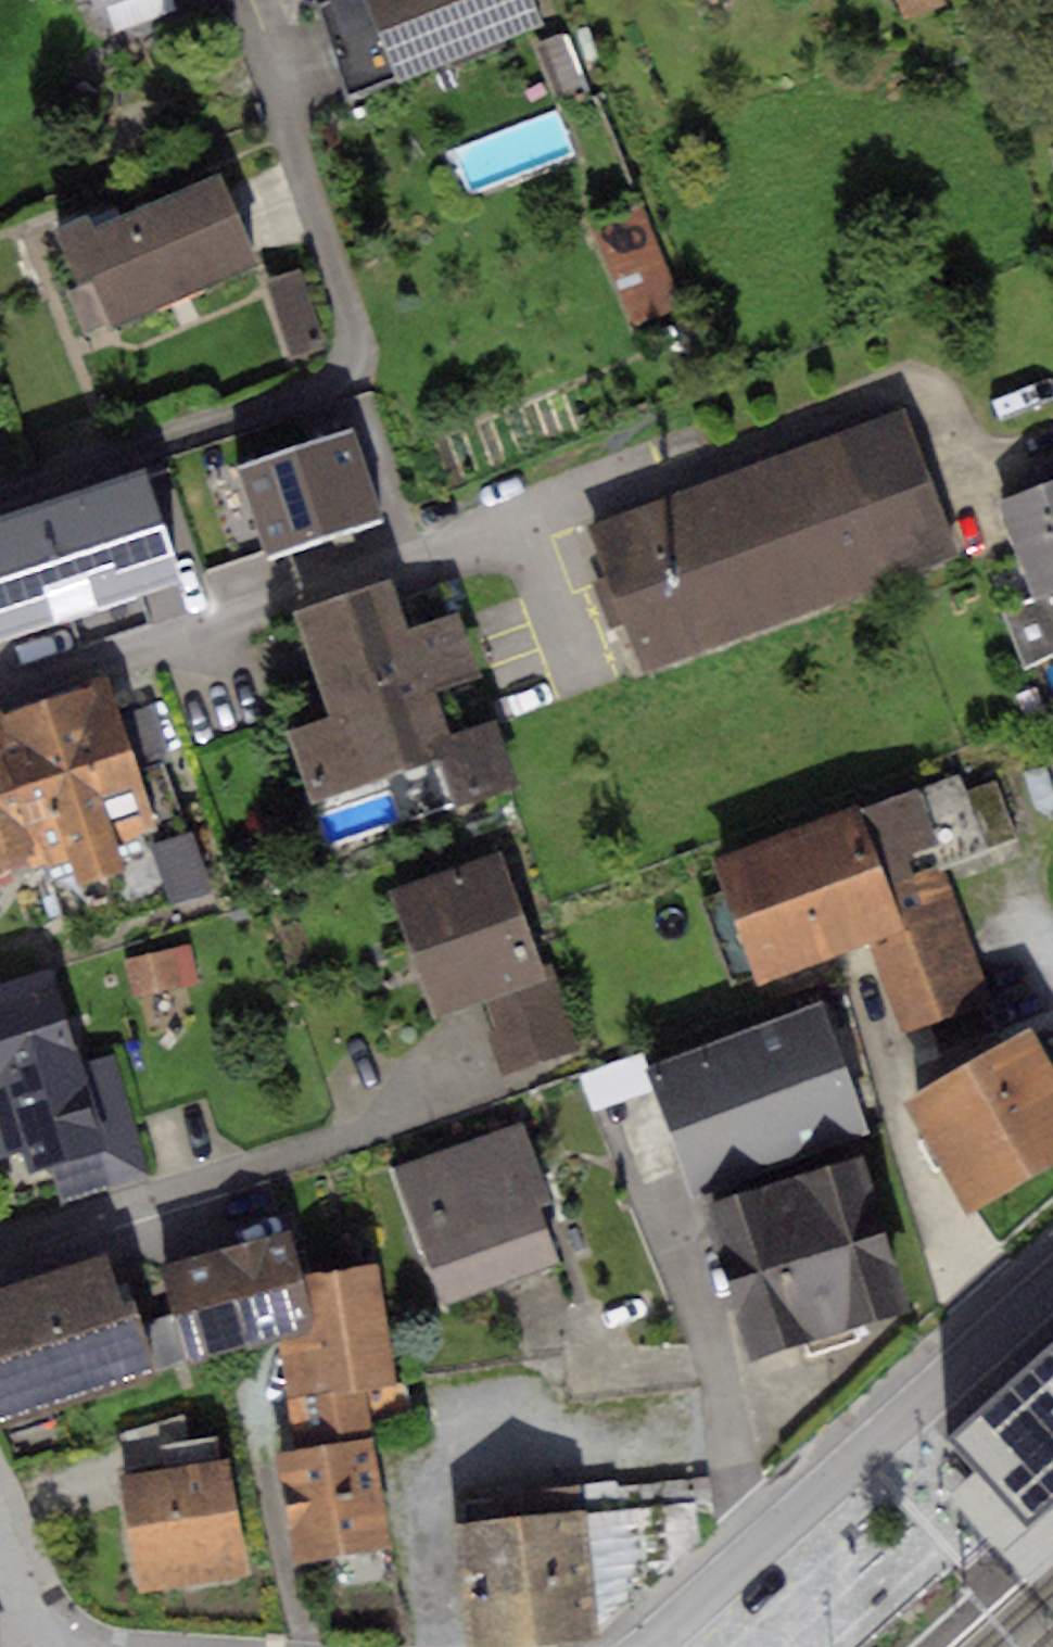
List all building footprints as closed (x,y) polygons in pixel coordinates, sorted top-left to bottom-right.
[(93,10),(122,0),(89,0),(93,10)] [(314,5),(349,94),(395,76),(398,85),(545,28),(534,0),(327,0),(314,5)] [(903,19),(944,5),(942,0),(896,0),(903,19)] [(565,35),(534,47),(556,105),(588,93),(565,35)] [(91,214),(57,228),(80,282),(61,290),(81,337),(260,263),(221,170),(94,223),(91,214)] [(644,207),(591,228),(630,324),(683,303),(644,207)] [(299,269),(265,280),(290,355),(323,344),(299,269)] [(901,419),(587,537),(643,685),(957,567),(901,419)] [(381,519),(351,428),(240,465),(270,556),(381,519)] [(181,578),(145,465),(0,512),(0,636),(181,578)] [(998,501),(1033,601),(1006,610),(1023,665),(1052,651),(1052,482),(998,501)] [(326,717),(285,730),(307,801),(438,759),(456,753),(436,688),(481,674),(461,612),(405,631),(389,582),(293,613),(326,717)] [(38,867),(72,857),(79,883),(122,871),(114,840),(153,829),(109,673),(0,704),(0,734),(34,855),(38,867)] [(0,734),(0,865),(34,855),(0,734)] [(502,737),(456,753),(438,759),(454,806),(518,785),(502,737)] [(958,771),(712,857),(757,986),(869,947),(899,1033),(991,1001),(941,858),(983,843),(965,791),(958,771)] [(998,780),(965,791),(983,843),(1016,832),(998,780)] [(192,831),(149,844),(167,902),(210,890),(192,831)] [(504,851),(394,889),(438,1018),(486,1002),(549,980),(504,851)] [(188,948),(123,959),(130,997),(195,985),(188,948)] [(0,983),(0,1159),(25,1152),(30,1170),(50,1165),(60,1201),(145,1178),(112,1057),(79,1065),(53,968),(0,983)] [(549,980),(486,1002),(495,1031),(487,1033),(501,1075),(582,1049),(559,977),(549,980)] [(822,1007),(652,1065),(693,1183),(863,1124),(822,1007)] [(910,1100),(972,1207),(1052,1160),(1052,1068),(1032,1031),(910,1100)] [(522,1119),(390,1165),(439,1304),(560,1261),(540,1203),(550,1199),(522,1119)] [(857,1159),(712,1203),(758,1354),(903,1310),(857,1159)] [(290,1232),(158,1264),(170,1312),(132,1324),(151,1376),(280,1337),(313,1329),(301,1274),(290,1232)] [(0,1296),(0,1428),(1,1430),(151,1376),(132,1324),(108,1257),(0,1296)] [(378,1264),(301,1274),(313,1329),(280,1337),(293,1451),(371,1438),(367,1392),(396,1388),(378,1264)] [(955,1447),(977,1472),(1028,1527),(1052,1504),(1052,1358),(955,1447)] [(186,1415),(119,1436),(121,1449),(159,1446),(162,1470),(223,1461),(219,1435),(189,1439),(186,1415)] [(293,1451),(278,1454),(297,1564),(390,1548),(371,1438),(293,1451)] [(162,1470),(118,1477),(136,1594),(244,1578),(226,1461),(223,1461),(162,1470)] [(977,1472),(948,1498),(1028,1586),(1052,1564),(1052,1504),(1028,1527),(977,1472)] [(452,1524),(463,1646),(522,1646),(596,1640),(583,1486),(519,1492),(522,1518),(452,1524)]
